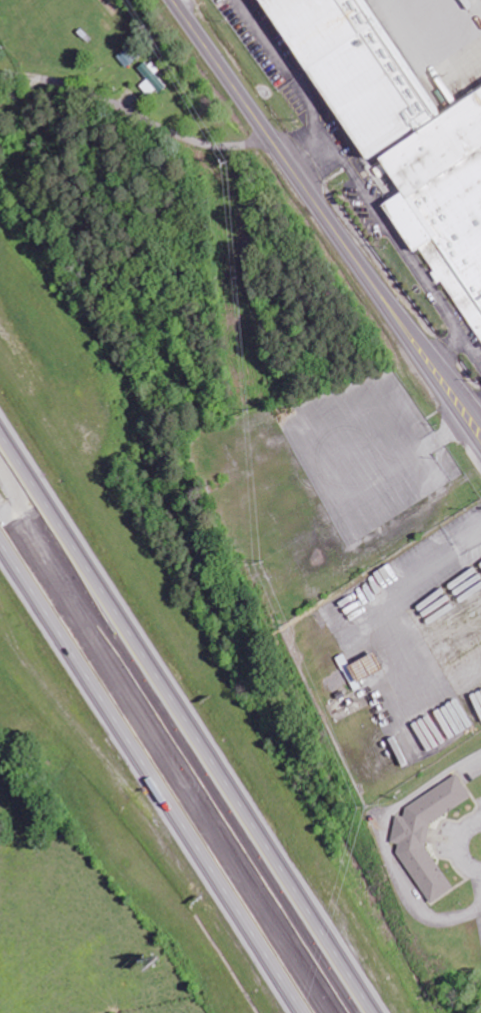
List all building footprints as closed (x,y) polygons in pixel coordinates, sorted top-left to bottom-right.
[(436,115),(367,0),(264,0),(362,164),(378,155),(402,194),(391,200),(480,350),(480,88),(436,115)] [(139,69),(148,79),(140,86),(151,98),(166,85),(156,74),(160,71),(150,60),(139,69)] [(406,806),(404,817),(396,816),(391,843),(398,844),(397,850),(429,904),(453,890),(427,845),(430,823),(472,799),(458,775),(406,806)]
